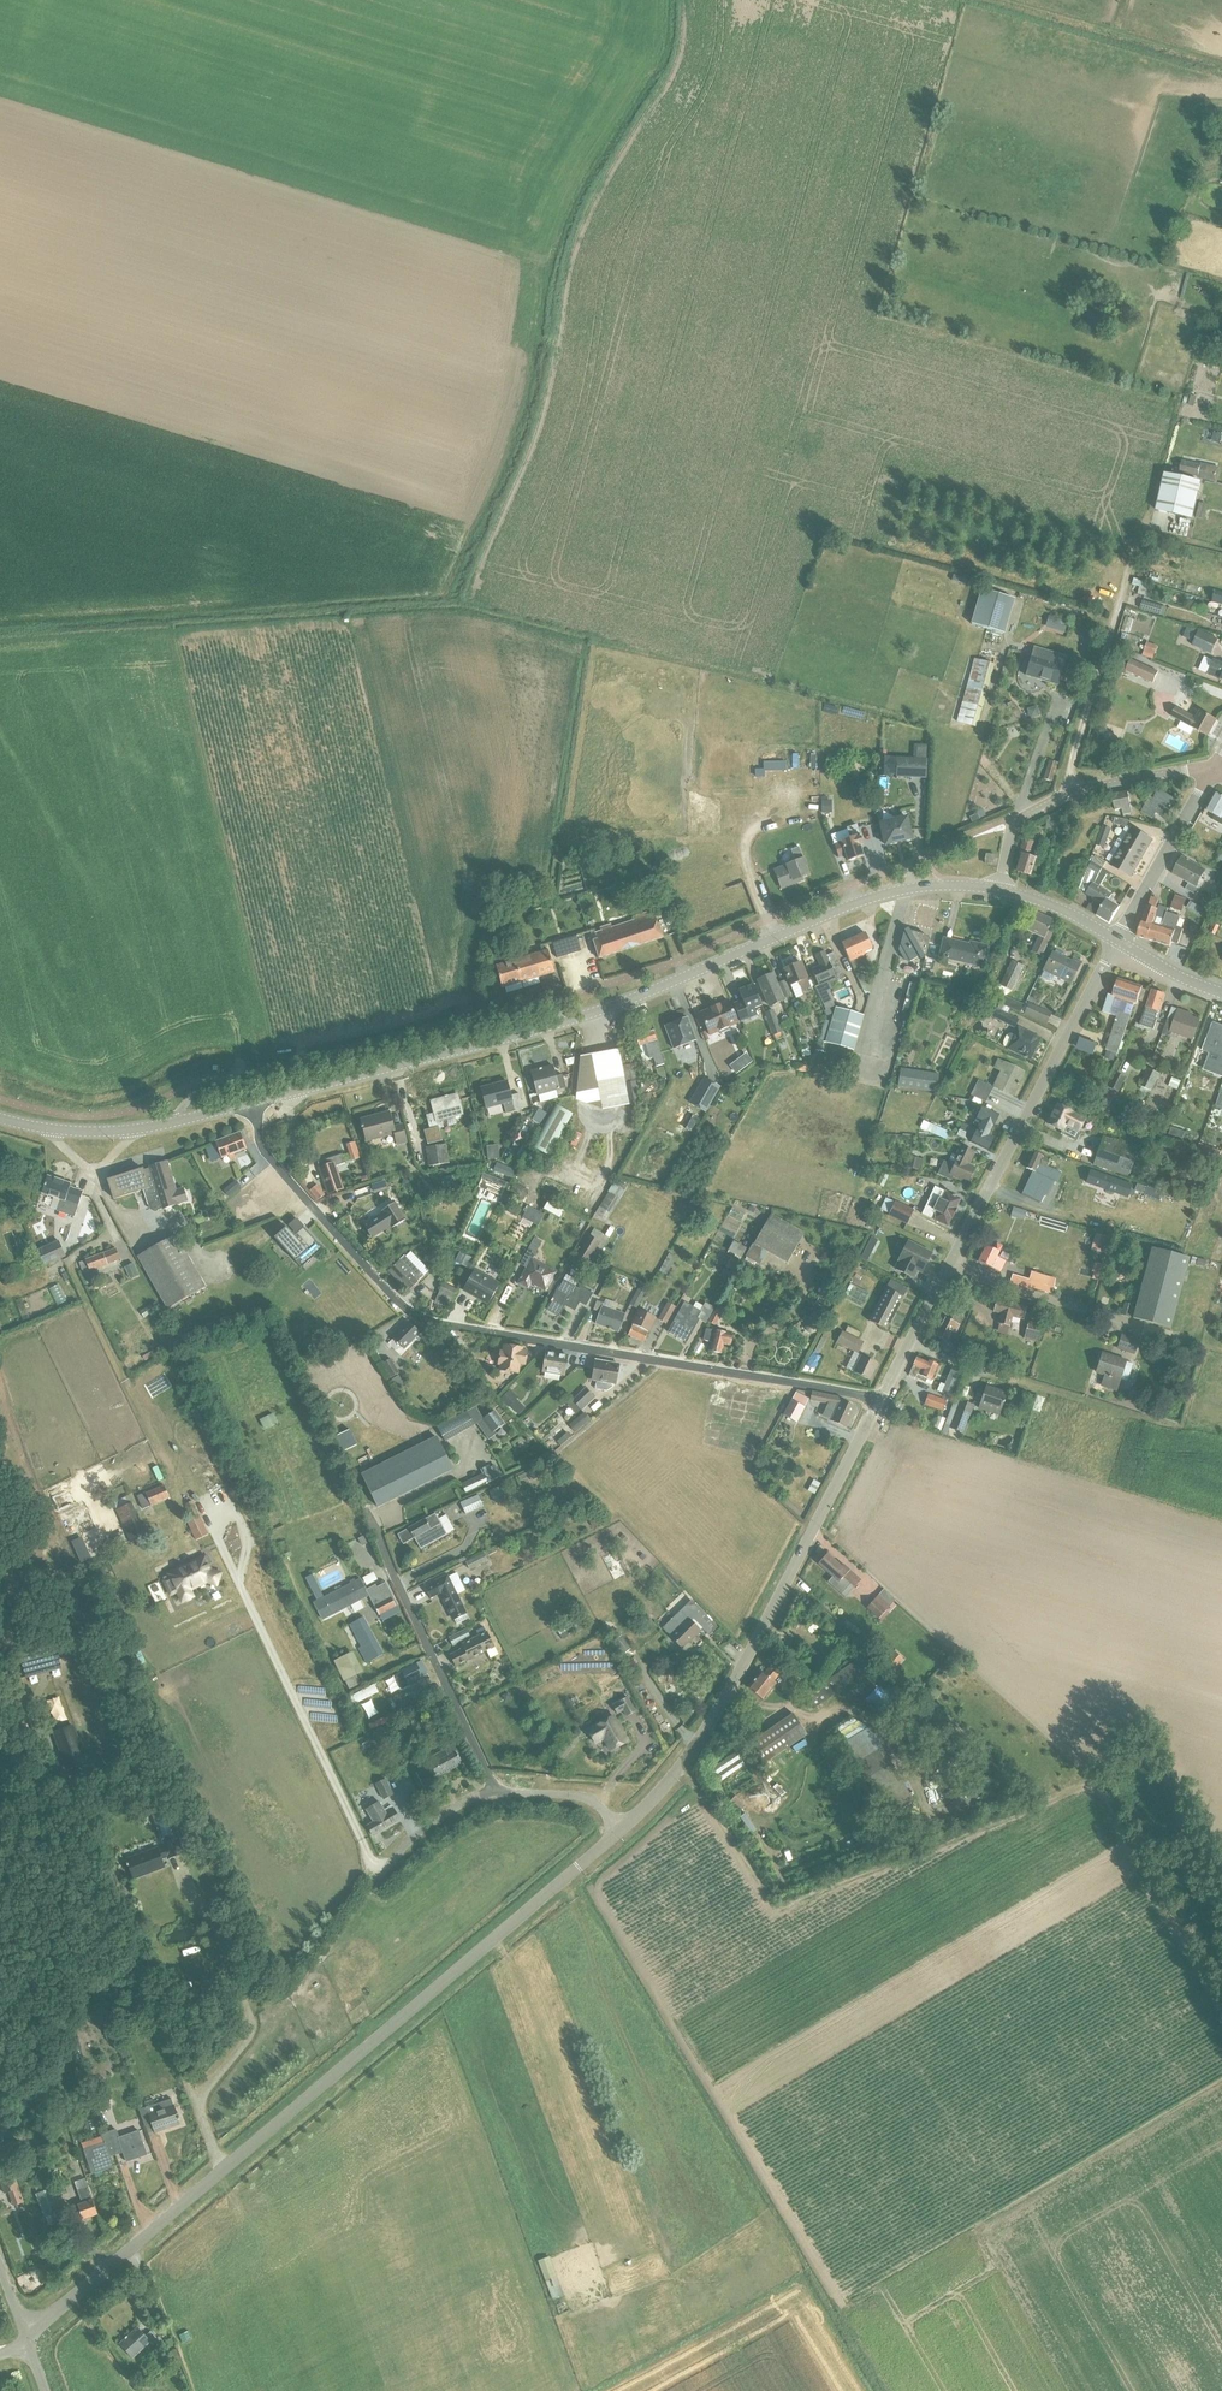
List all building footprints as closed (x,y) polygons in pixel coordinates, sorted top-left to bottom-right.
[(1196,362),(1207,362),(1207,352),(1196,352),(1196,362)] [(1189,405),(1194,407),(1197,397),(1191,396),(1189,405)] [(1221,441),(1221,430),(1214,429),(1213,440),(1221,441)] [(1182,463),(1180,472),(1198,476),(1200,467),(1182,463)] [(1166,474),(1157,511),(1193,519),(1202,482),(1166,474)] [(1208,505),(1199,503),(1196,517),(1204,519),(1208,505)] [(966,582),(967,577),(955,574),(954,579),(966,582)] [(1132,585),(1140,586),(1138,594),(1150,597),(1152,589),(1147,588),(1148,582),(1134,578),(1132,585)] [(983,589),(972,624),(1005,634),(1015,599),(983,589)] [(1213,602),(1221,604),(1221,592),(1216,591),(1213,602)] [(1140,609),(1165,617),(1168,608),(1143,600),(1140,609)] [(1064,632),(1068,621),(1048,615),(1045,627),(1064,632)] [(1133,631),(1135,616),(1127,615),(1125,630),(1133,631)] [(1193,637),(1196,630),(1188,626),(1184,634),(1193,637)] [(1199,631),(1193,645),(1213,654),(1219,639),(1199,631)] [(1149,640),(1144,653),(1156,657),(1161,645),(1149,640)] [(1026,676),(1058,685),(1066,658),(1035,648),(1026,676)] [(1221,680),(1221,663),(1214,659),(1208,674),(1221,680)] [(969,677),(955,721),(975,727),(989,682),(988,677),(992,664),(976,660),(972,671),(969,677)] [(1131,660),(1126,671),(1154,683),(1159,672),(1131,660)] [(1031,718),(1042,715),(1039,703),(1028,706),(1031,718)] [(863,717),(865,709),(846,704),(844,712),(863,717)] [(1171,716),(1208,736),(1217,720),(1200,710),(1195,718),(1176,707),(1171,716)] [(897,758),(896,776),(926,778),(928,748),(927,748),(917,747),(917,759),(897,758)] [(819,766),(819,754),(812,753),(811,766),(819,766)] [(879,758),(879,773),(889,774),(889,758),(879,758)] [(1043,779),(1050,781),(1056,763),(1048,761),(1043,779)] [(878,805),(890,806),(891,784),(880,784),(878,805)] [(1165,817),(1175,799),(1159,790),(1149,808),(1146,807),(1142,813),(1153,818),(1156,812),(1165,817)] [(1122,809),(1124,815),(1132,813),(1128,791),(1112,794),(1115,810),(1122,809)] [(1206,810),(1221,818),(1220,822),(1221,823),(1221,796),(1216,792),(1215,791),(1215,792),(1205,809),(1205,810),(1206,810)] [(833,811),(831,794),(822,795),(824,811),(833,811)] [(1060,816),(1061,811),(1051,815),(1051,818),(1048,817),(1046,828),(1057,830),(1060,817),(1060,816)] [(901,841),(912,839),(907,817),(881,823),(885,845),(896,842),(901,841)] [(1114,823),(1127,827),(1129,820),(1116,817),(1114,823)] [(847,854),(849,860),(864,855),(861,845),(863,844),(857,825),(848,828),(852,837),(834,843),(839,857),(847,854)] [(1096,844),(1104,847),(1111,829),(1103,826),(1096,844)] [(1121,835),(1116,843),(1142,858),(1147,850),(1145,849),(1151,838),(1132,827),(1126,838),(1121,835)] [(1030,851),(1033,841),(1024,839),(1020,853),(1022,854),(1017,872),(1030,876),(1035,858),(1027,855),(1029,851),(1030,851)] [(1142,858),(1116,843),(1112,851),(1117,854),(1110,865),(1129,876),(1135,865),(1137,866),(1142,858)] [(774,870),(781,888),(803,880),(802,877),(808,875),(805,866),(806,865),(799,846),(791,849),(796,862),(787,865),(774,870)] [(986,864),(995,865),(996,856),(987,855),(986,864)] [(1096,855),(1092,861),(1103,868),(1107,862),(1096,855)] [(1186,889),(1197,895),(1200,889),(1196,887),(1204,874),(1194,868),(1197,864),(1183,857),(1178,865),(1180,866),(1175,875),(1189,883),(1186,889)] [(1103,868),(1092,861),(1088,868),(1099,875),(1103,868)] [(1219,871),(1214,882),(1221,886),(1221,883),(1221,872),(1219,871)] [(1097,916),(1110,923),(1120,906),(1109,900),(1113,895),(1093,883),(1086,893),(1104,904),(1097,916)] [(1204,890),(1200,897),(1213,904),(1217,897),(1204,890)] [(1182,911),(1186,898),(1175,894),(1171,908),(1182,911)] [(1148,906),(1137,936),(1157,942),(1163,922),(1164,919),(1156,917),(1158,909),(1148,906)] [(1026,930),(1027,930),(1040,936),(1032,951),(1041,955),(1052,932),(1048,930),(1053,920),(1035,911),(1026,930)] [(1163,922),(1157,942),(1170,947),(1172,942),(1178,944),(1183,929),(1177,927),(1180,917),(1167,912),(1164,919),(1163,922)] [(601,930),(595,932),(597,939),(594,940),(599,957),(663,937),(657,920),(655,914),(648,916),(647,913),(633,917),(634,921),(613,927),(612,924),(600,928),(601,930)] [(904,930),(900,945),(901,945),(899,950),(905,960),(910,961),(919,956),(921,960),(925,958),(930,939),(928,936),(910,931),(908,928),(905,930),(904,930)] [(842,943),(850,961),(854,969),(867,963),(866,955),(864,951),(872,948),(865,933),(842,943)] [(581,935),(555,939),(558,955),(583,951),(581,935)] [(940,956),(983,967),(988,947),(971,943),(970,945),(944,939),(940,956)] [(548,950),(510,962),(496,966),(502,987),(555,972),(548,950)] [(845,978),(833,953),(827,956),(824,951),(815,954),(820,965),(811,969),(818,985),(828,981),(830,984),(845,978)] [(1054,978),(1055,976),(1070,983),(1081,961),(1073,958),(1072,960),(1068,958),(1067,960),(1052,953),(1040,977),(1047,980),(1050,981),(1052,980),(1054,978)] [(1000,985),(996,993),(1008,1000),(1012,991),(1024,966),(1012,961),(1000,985)] [(784,969),(797,998),(804,995),(802,991),(811,987),(801,962),(784,969)] [(759,980),(770,1006),(784,1000),(772,973),(759,980)] [(1117,1017),(1106,1050),(1104,1054),(1117,1058),(1134,1004),(1137,1005),(1143,987),(1119,979),(1113,996),(1109,995),(1103,1012),(1117,1017)] [(778,983),(784,997),(791,994),(786,981),(778,983)] [(762,1006),(754,984),(739,990),(744,1002),(736,1005),(735,1003),(734,1003),(741,1022),(758,1015),(755,1008),(762,1006)] [(1152,990),(1147,1007),(1146,1007),(1140,1025),(1155,1029),(1165,994),(1152,990)] [(702,1017),(710,1035),(738,1023),(729,1001),(711,1008),(713,1012),(702,1017)] [(1025,1014),(1047,1023),(1051,1014),(1029,1004),(1025,1014)] [(837,1007),(832,1022),(826,1042),(853,1051),(864,1015),(837,1007)] [(991,1016),(1014,1027),(1018,1020),(995,1009),(991,1016)] [(766,1013),(774,1034),(782,1031),(773,1010),(766,1013)] [(1172,1032),(1193,1040),(1200,1020),(1186,1015),(1187,1012),(1179,1010),(1175,1021),(1168,1018),(1162,1034),(1171,1037),(1172,1032)] [(688,1018),(665,1026),(674,1049),(696,1040),(688,1018)] [(819,1040),(826,1042),(832,1022),(825,1020),(819,1040)] [(1213,1022),(1202,1051),(1221,1058),(1221,1026),(1213,1022)] [(1004,1046),(1008,1048),(1030,1059),(1035,1050),(1031,1049),(1037,1037),(1018,1028),(1014,1035),(1010,1033),(1009,1033),(1007,1034),(1006,1036),(1003,1041),(1003,1043),(1003,1045),(1004,1046)] [(654,1058),(656,1067),(664,1064),(653,1031),(636,1036),(639,1047),(645,1045),(650,1060),(654,1058)] [(1082,1047),(1096,1051),(1098,1044),(1084,1040),(1082,1047)] [(815,1050),(825,1053),(828,1043),(818,1041),(815,1050)] [(617,1046),(578,1053),(575,1096),(601,1106),(628,1101),(617,1046)] [(801,1050),(803,1057),(811,1055),(809,1047),(801,1050)] [(738,1053),(743,1066),(753,1062),(748,1049),(738,1053)] [(696,1055),(701,1066),(711,1062),(706,1051),(696,1055)] [(994,1087),(1012,1096),(1024,1072),(1006,1063),(1005,1064),(998,1060),(994,1068),(1001,1072),(994,1087)] [(810,1070),(810,1061),(797,1061),(798,1070),(810,1070)] [(531,1071),(537,1095),(566,1087),(563,1075),(556,1077),(553,1066),(531,1071)] [(1141,1086),(1152,1091),(1160,1073),(1149,1068),(1141,1086)] [(901,1069),(899,1086),(937,1092),(939,1074),(901,1069)] [(1110,1088),(1119,1092),(1125,1079),(1116,1074),(1110,1088)] [(1181,1081),(1172,1077),(1168,1086),(1178,1090),(1181,1081)] [(704,1078),(695,1095),(702,1099),(697,1107),(706,1112),(720,1087),(704,1078)] [(1156,1090),(1164,1093),(1169,1081),(1160,1078),(1156,1090)] [(481,1088),(486,1108),(503,1104),(506,1114),(523,1109),(519,1093),(511,1096),(507,1081),(481,1088)] [(658,1090),(661,1089),(661,1082),(639,1084),(641,1096),(658,1094),(658,1090)] [(975,1086),(971,1094),(986,1102),(990,1094),(975,1086)] [(437,1121),(463,1114),(458,1094),(431,1101),(434,1114),(427,1116),(431,1130),(438,1128),(437,1121)] [(533,1147),(550,1156),(573,1114),(557,1104),(533,1147)] [(1058,1105),(1048,1124),(1062,1131),(1066,1124),(1079,1131),(1085,1119),(1072,1113),(1072,1112),(1058,1105)] [(980,1122),(976,1130),(977,1130),(974,1135),(963,1130),(960,1136),(971,1142),(987,1150),(993,1138),(989,1136),(1000,1115),(982,1107),(976,1119),(980,1122)] [(532,1120),(541,1125),(547,1114),(538,1109),(532,1120)] [(395,1133),(397,1144),(407,1142),(403,1125),(394,1127),(390,1112),(361,1120),(367,1141),(395,1133)] [(1136,1125),(1145,1129),(1148,1121),(1139,1118),(1136,1125)] [(921,1128),(945,1139),(948,1132),(925,1121),(921,1128)] [(573,1141),(578,1144),(585,1133),(580,1130),(573,1141)] [(215,1141),(216,1142),(222,1158),(229,1156),(231,1161),(235,1159),(233,1154),(247,1149),(241,1132),(215,1141)] [(1103,1137),(1094,1164),(1128,1176),(1138,1149),(1103,1137)] [(1190,1146),(1196,1148),(1199,1140),(1193,1138),(1190,1146)] [(357,1139),(348,1142),(354,1159),(363,1156),(357,1139)] [(489,1154),(500,1154),(501,1143),(490,1143),(489,1154)] [(426,1147),(429,1166),(448,1163),(445,1144),(426,1147)] [(1197,1152),(1218,1159),(1221,1151),(1200,1144),(1197,1152)] [(951,1180),(953,1176),(968,1183),(972,1173),(969,1172),(972,1166),(968,1165),(974,1152),(962,1146),(957,1155),(959,1156),(954,1166),(944,1161),(938,1173),(951,1180)] [(529,1151),(527,1156),(552,1169),(555,1164),(529,1151)] [(1046,1169),(1051,1159),(1034,1152),(1026,1168),(1045,1177),(1048,1170),(1046,1169)] [(342,1154),(318,1162),(329,1194),(342,1189),(336,1172),(334,1166),(345,1163),(342,1154)] [(922,1160),(909,1157),(906,1167),(919,1170),(922,1160)] [(498,1159),(494,1169),(513,1176),(517,1166),(498,1159)] [(151,1209),(155,1211),(187,1201),(183,1188),(176,1190),(167,1161),(150,1167),(150,1168),(143,1170),(143,1169),(108,1180),(114,1199),(144,1189),(149,1204),(151,1209)] [(481,1184),(505,1194),(510,1180),(487,1170),(481,1184)] [(1087,1183),(1106,1190),(1120,1194),(1124,1183),(1091,1171),(1087,1183)] [(226,1185),(232,1177),(225,1172),(219,1180),(226,1185)] [(57,1211),(75,1217),(83,1192),(70,1187),(71,1184),(48,1176),(42,1193),(61,1199),(57,1211)] [(1069,1187),(1083,1191),(1085,1182),(1071,1179),(1069,1187)] [(618,1198),(619,1199),(626,1186),(615,1180),(608,1193),(595,1213),(605,1219),(618,1198)] [(224,1191),(229,1196),(240,1187),(235,1181),(224,1191)] [(512,1192),(525,1199),(529,1191),(516,1184),(512,1192)] [(317,1185),(310,1191),(318,1200),(324,1196),(325,1195),(320,1188),(317,1185)] [(354,1191),(357,1199),(372,1195),(369,1187),(354,1191)] [(960,1199),(935,1187),(922,1214),(948,1226),(960,1199)] [(1075,1198),(1073,1211),(1080,1213),(1082,1199),(1075,1198)] [(383,1213),(364,1225),(372,1238),(378,1234),(391,1226),(392,1228),(405,1220),(395,1202),(382,1210),(383,1213)] [(889,1216),(906,1224),(913,1210),(896,1202),(889,1216)] [(530,1203),(523,1215),(538,1223),(545,1211),(530,1203)] [(547,1203),(544,1210),(560,1219),(564,1212),(547,1203)] [(734,1205),(730,1214),(744,1221),(748,1212),(734,1205)] [(1015,1205),(1013,1215),(1025,1218),(1027,1208),(1015,1205)] [(735,1234),(743,1223),(731,1214),(723,1225),(735,1234)] [(788,1263),(804,1234),(771,1215),(747,1257),(759,1264),(767,1251),(788,1263)] [(287,1227),(275,1238),(276,1239),(278,1237),(292,1252),(289,1254),(296,1262),(310,1249),(316,1255),(323,1249),(304,1227),(294,1235),(287,1227)] [(589,1234),(576,1256),(587,1263),(601,1242),(599,1241),(604,1234),(594,1228),(590,1235),(589,1234)] [(1097,1232),(1093,1248),(1104,1251),(1109,1235),(1097,1232)] [(872,1258),(880,1236),(873,1234),(865,1255),(872,1258)] [(138,1256),(168,1309),(204,1288),(174,1235),(138,1256)] [(531,1283),(546,1291),(556,1273),(532,1260),(542,1243),(535,1239),(521,1264),(527,1268),(519,1283),(528,1288),(531,1283)] [(728,1250),(741,1258),(747,1248),(734,1240),(728,1250)] [(37,1251),(44,1266),(43,1266),(46,1273),(64,1264),(62,1258),(66,1256),(59,1241),(37,1251)] [(908,1241),(903,1251),(898,1261),(899,1261),(897,1265),(895,1269),(914,1278),(921,1264),(925,1266),(932,1253),(908,1241)] [(1002,1246),(997,1243),(994,1249),(986,1245),(979,1262),(1000,1272),(1006,1261),(997,1257),(1002,1246)] [(79,1262),(83,1273),(120,1260),(116,1248),(79,1262)] [(1133,1318),(1170,1328),(1190,1258),(1152,1248),(1133,1318)] [(403,1257),(390,1269),(410,1290),(418,1282),(424,1276),(412,1263),(418,1258),(411,1251),(406,1256),(405,1255),(403,1257)] [(668,1256),(660,1271),(667,1275),(675,1259),(668,1256)] [(726,1268),(732,1271),(738,1261),(732,1258),(726,1268)] [(1095,1260),(1094,1278),(1105,1278),(1105,1261),(1095,1260)] [(134,1263),(125,1267),(131,1279),(140,1275),(134,1263)] [(481,1274),(481,1273),(475,1269),(464,1290),(471,1294),(470,1295),(471,1296),(472,1293),(477,1296),(476,1298),(477,1299),(478,1297),(489,1304),(499,1285),(497,1283),(497,1282),(491,1278),(490,1280),(481,1274)] [(1011,1282),(1028,1287),(1052,1294),(1054,1286),(1047,1284),(1050,1276),(1032,1271),(1030,1277),(1028,1277),(1028,1279),(1013,1274),(1011,1282)] [(560,1287),(547,1310),(557,1315),(561,1308),(563,1304),(575,1310),(580,1302),(585,1305),(586,1305),(587,1303),(593,1294),(581,1287),(580,1289),(575,1286),(578,1280),(567,1274),(560,1287)] [(863,1287),(867,1281),(856,1276),(846,1293),(865,1304),(871,1291),(863,1287)] [(629,1304),(637,1308),(649,1286),(641,1282),(629,1304)] [(444,1283),(435,1301),(448,1307),(457,1289),(444,1283)] [(869,1320),(873,1322),(886,1329),(903,1296),(886,1288),(869,1320)] [(1023,1320),(1027,1308),(996,1299),(993,1312),(1001,1314),(998,1323),(1009,1327),(1012,1317),(1023,1320)] [(146,1317),(159,1309),(155,1301),(141,1309),(146,1317)] [(596,1324),(619,1332),(625,1314),(603,1306),(604,1304),(597,1301),(594,1310),(600,1313),(596,1324)] [(658,1319),(666,1324),(676,1307),(668,1302),(658,1319)] [(706,1323),(714,1308),(706,1303),(701,1311),(693,1307),(692,1309),(683,1304),(668,1332),(687,1343),(699,1320),(706,1323)] [(726,1308),(724,1307),(719,1303),(708,1321),(716,1325),(726,1308)] [(1121,1314),(1129,1316),(1133,1305),(1125,1303),(1121,1314)] [(639,1310),(628,1335),(644,1342),(655,1318),(639,1310)] [(961,1324),(964,1316),(955,1312),(951,1319),(946,1317),(937,1336),(946,1341),(951,1330),(956,1333),(960,1324),(961,1324)] [(393,1337),(404,1349),(420,1332),(409,1321),(393,1337)] [(1028,1321),(1025,1331),(1023,1338),(1038,1343),(1043,1325),(1028,1321)] [(706,1329),(703,1340),(711,1342),(713,1342),(711,1351),(721,1354),(724,1344),(727,1345),(730,1345),(733,1335),(706,1329)] [(859,1354),(864,1343),(842,1332),(837,1343),(854,1352),(858,1354),(859,1354)] [(1119,1347),(1135,1352),(1138,1340),(1123,1335),(1119,1347)] [(819,1354),(827,1338),(822,1336),(814,1351),(819,1354)] [(449,1346),(458,1356),(467,1348),(459,1338),(449,1346)] [(940,1347),(949,1352),(953,1345),(943,1341),(940,1347)] [(500,1370),(510,1372),(518,1373),(520,1364),(525,1365),(527,1351),(522,1350),(523,1348),(504,1345),(503,1352),(501,1351),(498,1364),(501,1365),(500,1370)] [(542,1371),(565,1375),(568,1356),(546,1352),(542,1371)] [(854,1352),(846,1367),(854,1372),(871,1380),(879,1364),(862,1356),(859,1354),(858,1354),(854,1352)] [(1097,1371),(1104,1374),(1101,1386),(1117,1391),(1126,1360),(1103,1353),(1097,1371)] [(932,1379),(939,1365),(928,1360),(927,1362),(917,1357),(909,1375),(916,1378),(917,1374),(928,1378),(926,1382),(932,1384),(934,1380),(932,1379)] [(383,1363),(392,1377),(399,1372),(391,1358),(383,1363)] [(1130,1380),(1135,1360),(1130,1359),(1125,1379),(1130,1380)] [(596,1361),(592,1380),(597,1380),(595,1389),(607,1391),(614,1386),(614,1383),(616,1384),(619,1364),(596,1361)] [(953,1367),(947,1382),(943,1380),(939,1389),(952,1394),(962,1371),(953,1367)] [(514,1387),(506,1392),(519,1414),(528,1409),(514,1387)] [(981,1404),(1001,1411),(1006,1394),(986,1387),(981,1404)] [(573,1400),(582,1410),(595,1397),(586,1388),(573,1400)] [(811,1400),(828,1403),(826,1408),(834,1413),(830,1420),(846,1428),(856,1408),(841,1401),(841,1398),(813,1392),(811,1400)] [(925,1404),(942,1411),(946,1401),(929,1394),(925,1404)] [(784,1415),(797,1422),(805,1408),(792,1401),(784,1415)] [(952,1429),(964,1433),(973,1406),(962,1402),(952,1429)] [(494,1411),(483,1419),(476,1407),(438,1428),(446,1441),(478,1423),(489,1439),(497,1434),(495,1431),(504,1424),(494,1411)] [(575,1417),(568,1423),(575,1432),(591,1419),(585,1412),(576,1419),(575,1417)] [(273,1413),(260,1419),(264,1429),(278,1422),(273,1413)] [(946,1418),(938,1415),(933,1427),(941,1430),(946,1418)] [(339,1434),(334,1424),(327,1427),(332,1438),(334,1437),(341,1453),(357,1445),(350,1429),(339,1434)] [(567,1432),(557,1441),(561,1446),(571,1436),(567,1432)] [(361,1474),(378,1507),(453,1469),(437,1436),(361,1474)] [(482,1475),(461,1484),(466,1494),(466,1493),(494,1480),(501,1476),(496,1465),(489,1468),(488,1467),(480,1470),(482,1475)] [(821,1483),(814,1479),(808,1490),(815,1494),(821,1483)] [(139,1492),(145,1506),(168,1496),(163,1484),(145,1492),(144,1489),(139,1492)] [(501,1485),(490,1491),(495,1503),(507,1498),(501,1485)] [(478,1495),(460,1503),(465,1514),(483,1506),(478,1495)] [(186,1520),(195,1538),(206,1533),(190,1499),(184,1502),(192,1517),(186,1520)] [(116,1509),(130,1541),(149,1533),(144,1522),(140,1524),(131,1503),(116,1509)] [(403,1545),(414,1538),(420,1549),(447,1535),(435,1514),(408,1528),(397,1535),(403,1545)] [(288,1524),(274,1530),(278,1539),(293,1533),(288,1524)] [(78,1539),(70,1542),(79,1564),(87,1560),(78,1539)] [(466,1561),(470,1569),(488,1560),(484,1552),(466,1561)] [(819,1564),(833,1577),(829,1583),(840,1593),(846,1598),(862,1581),(844,1565),(843,1567),(828,1554),(819,1564)] [(170,1574),(163,1577),(165,1581),(171,1594),(177,1591),(182,1601),(185,1600),(186,1601),(190,1599),(191,1597),(193,1596),(190,1590),(207,1581),(217,1585),(221,1573),(211,1570),(205,1557),(196,1562),(194,1561),(190,1563),(190,1564),(169,1574),(170,1574)] [(617,1577),(626,1573),(619,1560),(610,1564),(617,1577)] [(313,1575),(306,1578),(318,1600),(313,1602),(322,1619),(351,1605),(363,1600),(368,1597),(369,1599),(377,1615),(394,1607),(392,1603),(394,1603),(385,1584),(376,1588),(376,1587),(368,1591),(361,1578),(356,1581),(355,1579),(350,1581),(351,1583),(350,1584),(324,1597),(313,1575)] [(447,1577),(425,1588),(431,1598),(441,1593),(454,1619),(457,1624),(468,1619),(465,1614),(447,1577)] [(887,1611),(892,1606),(880,1595),(867,1608),(882,1622),(890,1614),(887,1611)] [(691,1600),(663,1628),(682,1648),(692,1638),(693,1639),(701,1632),(700,1631),(691,1621),(702,1611),(691,1600)] [(702,1611),(691,1621),(700,1631),(702,1630),(703,1629),(709,1636),(718,1627),(702,1611)] [(350,1624),(362,1647),(359,1649),(366,1663),(383,1654),(364,1617),(350,1624)] [(464,1649),(459,1651),(450,1656),(456,1667),(495,1647),(487,1632),(486,1632),(483,1627),(477,1630),(480,1636),(462,1645),(464,1649)] [(449,1638),(453,1646),(470,1637),(467,1630),(449,1638)] [(56,1643),(21,1651),(20,1652),(26,1676),(62,1667),(56,1643)] [(347,1655),(346,1654),(334,1661),(348,1689),(361,1683),(357,1675),(363,1672),(353,1652),(347,1655)] [(886,1662),(888,1663),(885,1666),(889,1669),(891,1666),(894,1670),(904,1660),(896,1652),(886,1662)] [(860,1657),(821,1686),(805,1698),(813,1709),(869,1669),(860,1657)] [(393,1675),(400,1688),(428,1674),(422,1661),(393,1675)] [(774,1681),(781,1672),(771,1664),(765,1673),(762,1671),(749,1687),(764,1699),(777,1683),(774,1681)] [(351,1695),(356,1703),(381,1690),(377,1682),(351,1695)] [(411,1700),(414,1707),(422,1703),(437,1696),(433,1689),(419,1696),(411,1700)] [(48,1699),(55,1722),(69,1718),(62,1695),(48,1699)] [(365,1701),(372,1715),(382,1710),(375,1696),(365,1701)] [(624,1710),(627,1716),(636,1711),(627,1697),(613,1705),(617,1714),(624,1710)] [(312,1711),(312,1720),(340,1721),(340,1712),(312,1711)] [(370,1719),(372,1728),(394,1722),(391,1713),(370,1719)] [(750,1743),(764,1764),(807,1734),(794,1714),(750,1743)] [(613,1716),(588,1730),(594,1741),(604,1735),(608,1741),(606,1742),(611,1751),(628,1741),(613,1716)] [(53,1732),(67,1770),(85,1763),(71,1725),(53,1732)] [(844,1742),(888,1816),(913,1801),(869,1727),(844,1742)] [(446,1751),(445,1749),(427,1759),(431,1765),(436,1774),(466,1758),(462,1752),(458,1745),(451,1749),(446,1751)] [(745,1764),(736,1751),(713,1767),(721,1779),(745,1764)] [(413,1774),(422,1791),(429,1787),(420,1770),(413,1774)] [(375,1783),(383,1799),(394,1794),(386,1778),(375,1783)] [(366,1825),(373,1836),(401,1819),(393,1806),(386,1811),(379,1800),(365,1809),(373,1821),(366,1825)] [(164,1842),(176,1838),(178,1837),(165,1805),(151,1811),(164,1842)] [(842,1848),(850,1846),(845,1832),(838,1834),(842,1848)] [(167,1859),(182,1853),(176,1838),(164,1842),(162,1843),(163,1848),(158,1850),(157,1848),(126,1859),(133,1879),(165,1867),(161,1859),(167,1857),(167,1859)] [(103,2007),(97,2009),(106,2038),(113,2036),(103,2007)] [(83,2060),(77,2045),(70,2047),(75,2063),(83,2060)] [(58,2070),(50,2073),(61,2105),(68,2103),(58,2070)] [(145,2108),(140,2110),(144,2123),(152,2121),(155,2129),(179,2122),(174,2104),(172,2099),(154,2104),(153,2100),(144,2103),(145,2108)] [(99,2127),(97,2117),(91,2119),(93,2129),(99,2127)] [(126,2161),(146,2154),(139,2131),(118,2137),(116,2130),(101,2135),(103,2142),(85,2149),(92,2172),(111,2166),(108,2155),(122,2150),(126,2161)] [(5,2149),(0,2151),(0,2167),(0,2168),(11,2164),(5,2149)] [(85,2178),(75,2181),(78,2190),(88,2187),(85,2178)] [(19,2180),(10,2184),(18,2207),(27,2203),(19,2180)] [(88,2187),(78,2190),(82,2203),(78,2204),(83,2220),(98,2215),(88,2187)] [(38,2193),(45,2216),(59,2212),(51,2188),(38,2193)] [(27,2210),(21,2211),(25,2234),(31,2233),(27,2210)] [(538,2262),(549,2290),(560,2286),(549,2258),(538,2262)] [(21,2277),(30,2292),(49,2281),(40,2265),(21,2277)] [(152,2345),(158,2340),(151,2332),(145,2336),(138,2328),(120,2343),(133,2357),(150,2342),(152,2345)]
